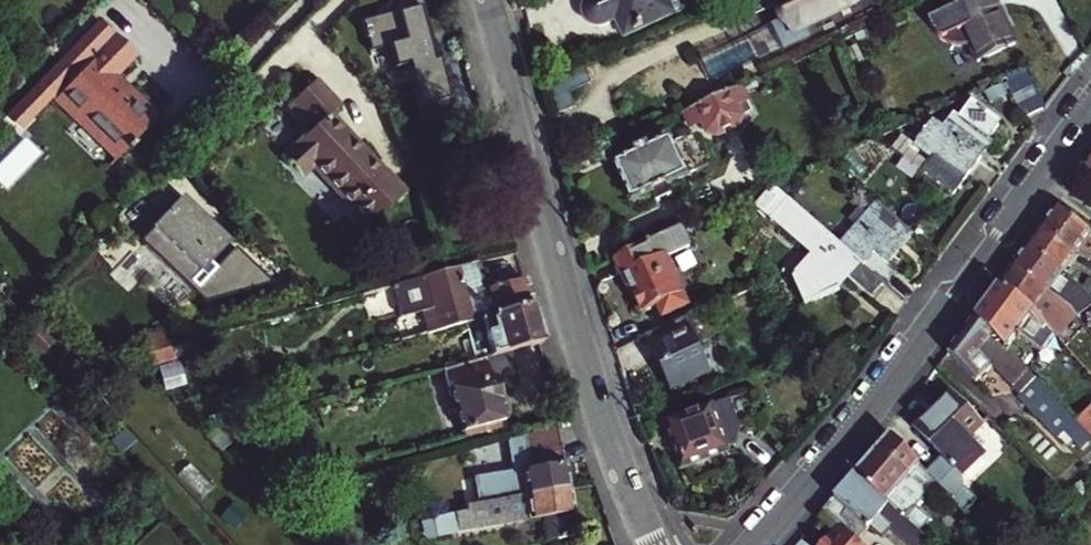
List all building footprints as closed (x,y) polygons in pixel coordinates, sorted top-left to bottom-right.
[(450,112),(436,60),(431,61),(424,35),(429,34),(421,0),(392,0),(395,11),(360,20),(365,37),(366,37),(368,48),(367,48),(368,50),(387,46),(393,67),(406,64),(421,120),(450,112)] [(626,37),(682,11),(677,0),(588,0),(587,2),(585,5),(585,8),(584,11),(585,14),(586,17),(590,22),(593,24),(596,25),(599,26),(602,26),(605,25),(612,22),(611,20),(617,17),(626,37)] [(788,18),(772,25),(782,51),(809,39),(805,27),(850,7),(848,0),(780,0),(788,18)] [(980,61),(1006,49),(1008,53),(1015,50),(1013,46),(1019,43),(999,0),(965,0),(966,3),(931,19),(939,29),(950,37),(959,41),(972,44),(980,61)] [(91,63),(52,104),(72,124),(80,117),(121,155),(157,118),(127,88),(122,93),(111,83),(134,59),(110,36),(87,60),(91,63)] [(1010,84),(1028,75),(1026,70),(1007,79),(1010,84)] [(1028,75),(1010,84),(1021,105),(1027,116),(1043,109),(1028,75)] [(313,165),(372,225),(407,191),(332,114),(341,105),(316,79),(292,103),(315,127),(287,156),(304,173),(313,165)] [(1017,106),(1021,105),(1010,84),(1007,85),(1017,106)] [(741,88),(687,113),(695,128),(707,123),(711,133),(721,135),(739,126),(742,119),(738,109),(749,103),(741,88)] [(993,143),(989,140),(1000,124),(973,104),(961,119),(956,115),(945,128),(936,121),(921,140),(937,153),(924,170),(954,194),(993,143)] [(688,178),(681,162),(677,155),(671,142),(652,151),(649,146),(635,153),(637,158),(617,167),(634,203),(653,193),(658,203),(673,196),(669,186),(688,178)] [(690,149),(677,155),(681,162),(693,156),(690,149)] [(769,196),(783,209),(790,200),(776,188),(769,196)] [(842,246),(790,200),(783,209),(774,219),(816,256),(796,278),(808,306),(843,289),(842,285),(850,276),(874,298),(886,284),(842,246)] [(177,203),(142,240),(207,302),(273,284),(210,223),(209,224),(199,213),(194,219),(177,203)] [(878,204),(842,246),(886,284),(899,269),(891,261),(914,236),(878,204)] [(1056,207),(1049,217),(1042,227),(1078,254),(1090,237),(1090,233),(1056,207)] [(1078,254),(1042,227),(1033,239),(1028,246),(1064,273),(1078,254)] [(617,262),(642,314),(659,307),(664,316),(688,305),(672,272),(675,271),(664,246),(675,240),(673,235),(617,262)] [(1064,273),(1028,246),(1020,257),(1013,266),(1050,294),(1064,273)] [(432,308),(438,330),(489,316),(531,304),(524,278),(486,288),(479,262),(392,286),(400,317),(432,308)] [(1065,318),(1044,301),(1050,294),(1013,266),(1005,277),(999,285),(1040,317),(1054,333),(1061,324),(1065,318)] [(1076,282),(1087,290),(1090,292),(1090,290),(1090,277),(1081,270),(1073,280),(1076,282)] [(1050,294),(1061,302),(1076,282),(1073,280),(1064,273),(1050,294)] [(1040,317),(999,285),(987,302),(975,318),(1007,352),(1018,336),(1042,354),(1056,335),(1054,333),(1040,317)] [(1090,292),(1087,290),(1082,294),(1087,300),(1083,304),(1090,313),(1090,294),(1090,292)] [(531,304),(489,316),(493,331),(485,333),(490,354),(541,340),(531,304)] [(949,354),(976,383),(992,364),(998,370),(1013,387),(1011,388),(1050,431),(1058,424),(1064,430),(1073,422),(1007,352),(975,318),(958,342),(949,354)] [(671,391),(710,374),(700,353),(703,352),(689,319),(646,338),(671,391)] [(1054,333),(1056,335),(1067,347),(1075,340),(1061,324),(1054,333)] [(148,353),(169,347),(171,347),(166,330),(143,336),(148,353)] [(148,353),(143,354),(147,365),(172,358),(169,347),(148,353)] [(483,357),(441,368),(458,432),(461,431),(462,437),(472,435),(471,428),(503,419),(492,377),(489,378),(483,357)] [(993,376),(998,370),(992,364),(976,383),(980,387),(983,388),(993,376)] [(998,370),(993,376),(1007,392),(1011,388),(1013,387),(998,370)] [(918,431),(945,458),(927,475),(965,515),(976,504),(962,489),(964,479),(978,465),(982,469),(988,463),(968,442),(984,427),(953,396),(918,431)] [(728,401),(667,423),(683,467),(735,449),(739,432),(728,401)] [(1090,408),(1075,424),(1090,441),(1090,409),(1090,408)] [(523,433),(524,451),(560,445),(556,424),(523,433)] [(228,428),(205,435),(219,450),(235,439),(228,428)] [(474,503),(567,489),(560,445),(524,451),(523,433),(508,437),(513,474),(470,480),(474,503)] [(870,461),(855,478),(886,506),(908,481),(921,467),(892,436),(870,461)] [(855,478),(839,496),(824,513),(842,529),(857,543),(870,529),(881,539),(890,529),(905,543),(907,544),(912,544),(920,536),(895,515),(890,510),(886,506),(855,478)] [(908,481),(886,506),(890,510),(897,504),(901,508),(918,490),(908,481)] [(567,489),(474,503),(444,508),(433,511),(436,534),(543,517),(547,540),(575,536),(571,513),(567,489)] [(890,510),(895,515),(901,508),(897,504),(890,510)] [(420,524),(418,517),(411,519),(414,526),(420,524)] [(842,529),(829,543),(828,542),(826,544),(860,544),(857,543),(842,529)] [(881,539),(888,544),(903,544),(905,543),(890,529),(881,539)]
